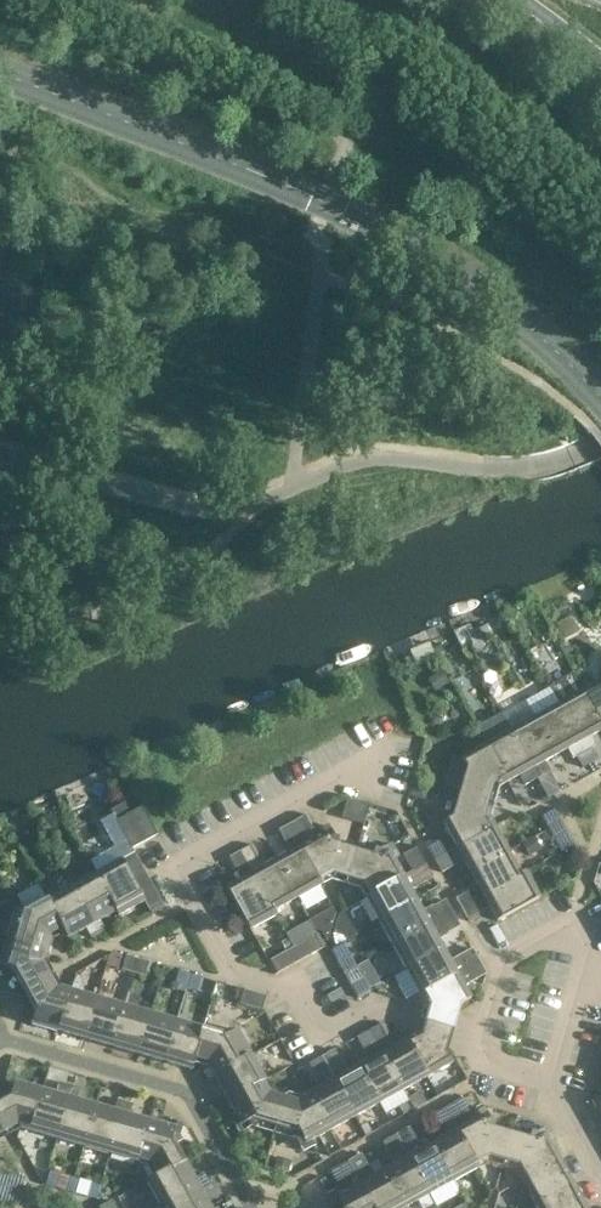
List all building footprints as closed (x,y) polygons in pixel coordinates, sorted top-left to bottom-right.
[(563,647),(560,648),(564,656),(572,652),(571,649),(563,647)] [(439,672),(427,681),(435,692),(447,684),(439,672)] [(583,691),(600,725),(600,682),(583,691)] [(583,691),(559,705),(590,762),(598,758),(592,748),(594,747),(592,735),(600,730),(600,725),(583,691)] [(590,762),(559,705),(535,718),(555,755),(567,749),(572,759),(577,756),(583,766),(590,762)] [(555,755),(535,718),(510,732),(536,779),(543,775),(538,765),(555,755)] [(536,779),(510,732),(486,745),(506,783),(524,773),(529,782),(536,779)] [(506,783),(486,745),(461,759),(466,768),(459,793),(486,801),(490,786),(495,783),(497,787),(506,783)] [(413,780),(408,797),(424,802),(429,785),(413,780)] [(486,801),(459,793),(452,818),(443,823),(456,848),(494,827),(489,818),(484,821),(482,816),(486,801)] [(356,802),(351,821),(363,824),(368,805),(356,802)] [(142,808),(118,821),(117,822),(132,849),(157,835),(142,808)] [(553,808),(540,815),(546,827),(560,819),(553,808)] [(314,827),(307,815),(289,825),(296,838),(314,827)] [(560,819),(546,827),(548,829),(553,838),(566,830),(560,819)] [(302,847),(296,838),(289,825),(275,832),(283,845),(288,842),(293,852),(276,861),(297,898),(322,885),(319,880),(302,847)] [(318,838),(302,847),(319,880),(332,873),(348,878),(355,851),(337,845),(339,838),(333,836),(328,826),(315,833),(318,838)] [(508,852),(494,827),(456,848),(447,853),(434,859),(442,873),(454,867),(451,861),(461,856),(470,873),(508,852)] [(566,830),(553,838),(561,853),(574,845),(566,830)] [(534,838),(522,844),(529,858),(541,851),(534,838)] [(439,839),(426,846),(434,859),(447,853),(439,839)] [(259,858),(252,845),(239,852),(273,912),(274,911),(297,898),(276,861),(259,870),(254,861),(259,858)] [(373,856),(355,851),(348,878),(363,882),(370,895),(402,877),(393,861),(398,858),(391,845),(381,851),(376,849),(373,856)] [(425,864),(415,846),(402,853),(412,871),(425,864)] [(273,912),(239,852),(226,859),(234,872),(240,869),(245,878),(227,888),(250,930),(276,916),(274,911),(273,912)] [(520,875),(508,852),(470,873),(479,890),(470,895),(467,889),(454,896),(462,909),(521,876),(520,875)] [(143,870),(137,858),(123,865),(121,861),(96,874),(117,912),(116,913),(118,916),(144,902),(144,900),(137,889),(131,877),(143,870)] [(433,878),(425,864),(412,871),(402,877),(370,895),(365,898),(379,923),(416,902),(407,885),(417,880),(420,885),(433,878)] [(131,877),(137,889),(150,882),(143,870),(131,877)] [(525,872),(520,875),(521,876),(462,909),(469,922),(481,915),(478,909),(487,904),(497,922),(539,899),(525,872)] [(117,912),(96,874),(72,888),(98,935),(105,931),(100,921),(116,913),(117,912)] [(150,882),(137,889),(144,900),(156,894),(150,882)] [(98,935),(72,888),(47,902),(60,926),(63,932),(67,939),(86,929),(91,939),(98,935)] [(156,894),(144,900),(144,902),(151,914),(164,907),(156,894)] [(452,914),(445,901),(433,908),(435,914),(425,919),(416,902),(379,923),(393,947),(452,914)] [(60,926),(47,902),(26,913),(15,910),(7,937),(48,950),(50,939),(46,938),(48,933),(60,926)] [(328,939),(336,913),(333,908),(310,921),(315,930),(322,932),(326,940),(328,939)] [(333,933),(345,936),(347,940),(356,935),(344,912),(339,915),(333,933)] [(459,926),(452,914),(393,947),(406,971),(443,950),(434,933),(444,928),(447,934),(459,926)] [(324,947),(317,935),(304,942),(312,955),(324,947)] [(0,962),(0,965),(9,968),(13,975),(25,997),(31,1007),(32,1010),(34,1012),(31,1024),(58,1032),(70,991),(60,988),(54,977),(45,960),(48,950),(7,937),(0,962)] [(287,940),(281,943),(285,950),(291,947),(287,940)] [(291,949),(298,962),(312,955),(304,942),(291,949)] [(349,954),(343,942),(330,949),(337,961),(349,954)] [(279,956),(286,969),(298,962),(291,949),(279,956)] [(479,962),(472,949),(459,956),(462,961),(452,967),(443,950),(406,971),(384,983),(391,996),(404,988),(403,988),(413,983),(420,996),(457,975),(466,970),(479,962)] [(337,961),(344,975),(357,967),(356,967),(349,954),(337,961)] [(137,959),(123,955),(119,969),(133,973),(137,959)] [(275,975),(286,969),(279,956),(268,962),(275,975)] [(151,964),(137,959),(133,973),(147,978),(151,964)] [(363,979),(366,985),(375,980),(365,962),(356,967),(363,979)] [(486,974),(479,962),(466,970),(473,981),(486,974)] [(13,975),(9,968),(0,965),(0,982),(13,975)] [(357,967),(344,975),(350,986),(363,979),(357,967)] [(190,975),(176,971),(173,985),(186,989),(190,975)] [(204,979),(190,975),(186,989),(200,993),(204,979)] [(470,999),(457,975),(420,996),(425,1004),(421,1015),(416,1035),(406,1040),(427,1078),(452,1064),(446,1054),(449,1047),(456,1023),(459,1011),(460,1005),(470,999)] [(366,985),(363,979),(350,986),(357,999),(370,992),(366,985)] [(255,993),(241,989),(237,1004),(251,1008),(255,993)] [(97,998),(70,991),(58,1032),(85,1039),(97,998)] [(268,997),(255,993),(251,1008),(264,1011),(268,997)] [(124,1006),(97,998),(85,1039),(112,1047),(124,1006)] [(150,1014),(124,1006),(112,1047),(139,1055),(150,1014)] [(177,1022),(150,1014),(139,1055),(165,1063),(177,1022)] [(204,1030),(177,1022),(165,1063),(192,1071),(197,1056),(204,1030)] [(382,1024),(370,1031),(403,1091),(427,1078),(406,1040),(389,1049),(384,1040),(389,1037),(382,1024)] [(227,1036),(204,1030),(197,1056),(206,1059),(210,1061),(213,1065),(208,1067),(214,1077),(251,1056),(237,1031),(227,1036)] [(403,1091),(370,1031),(357,1038),(364,1050),(370,1047),(375,1057),(358,1066),(378,1104),(403,1091)] [(341,1063),(334,1050),(321,1058),(354,1118),(378,1104),(358,1066),(340,1076),(335,1066),(341,1063)] [(265,1081),(251,1056),(214,1077),(228,1102),(261,1084),(265,1081)] [(354,1118),(321,1058),(309,1064),(316,1077),(322,1074),(326,1083),(308,1094),(311,1098),(329,1131),(354,1118)] [(15,1082),(11,1093),(5,1096),(0,1099),(0,1139),(10,1134),(20,1128),(30,1131),(42,1090),(15,1082)] [(268,1096),(261,1084),(228,1102),(236,1118),(241,1126),(251,1121),(275,1128),(283,1101),(268,1096)] [(61,1096),(42,1090),(30,1131),(57,1139),(72,1087),(65,1085),(61,1096)] [(80,1089),(72,1087),(57,1139),(83,1147),(95,1106),(77,1100),(80,1089)] [(329,1131),(311,1098),(299,1105),(283,1101),(275,1128),(300,1135),(302,1139),(305,1144),(313,1140),(329,1131)] [(470,1111),(463,1098),(454,1103),(461,1116),(470,1111)] [(592,1104),(600,1120),(600,1098),(592,1104)] [(114,1111),(95,1106),(83,1147),(110,1155),(125,1102),(117,1100),(114,1111)] [(133,1105),(125,1102),(110,1155),(137,1163),(139,1158),(149,1121),(130,1116),(133,1105)] [(461,1116),(454,1103),(445,1108),(452,1121),(461,1116)] [(457,1130),(452,1121),(445,1108),(431,1115),(439,1128),(444,1125),(449,1134),(432,1144),(453,1182),(478,1168),(476,1164),(457,1130)] [(474,1121),(457,1130),(476,1164),(488,1156),(503,1161),(512,1134),(492,1128),(493,1121),(489,1120),(483,1110),(471,1117),(474,1121)] [(161,1125),(149,1121),(139,1158),(152,1162),(159,1174),(184,1160),(175,1145),(181,1142),(179,1137),(182,1126),(163,1120),(161,1125)] [(415,1141),(408,1128),(396,1135),(429,1195),(453,1182),(432,1144),(415,1154),(410,1144),(415,1141)] [(531,1139),(512,1134),(503,1161),(518,1165),(526,1178),(559,1160),(553,1148),(557,1146),(547,1128),(537,1134),(533,1133),(531,1139)] [(396,1135),(383,1142),(390,1155),(396,1152),(401,1161),(383,1171),(403,1207),(406,1207),(429,1195),(396,1135)] [(360,1155),(346,1163),(353,1176),(358,1185),(371,1207),(403,1207),(383,1171),(367,1180),(361,1171),(367,1167),(360,1155)] [(277,1158),(274,1168),(288,1172),(291,1162),(277,1158)] [(195,1179),(184,1160),(159,1174),(147,1181),(160,1206),(208,1180),(204,1173),(195,1179)] [(573,1184),(559,1160),(526,1178),(521,1180),(535,1205),(573,1184)] [(346,1163),(337,1168),(344,1180),(353,1176),(346,1163)] [(335,1185),(344,1180),(337,1168),(328,1172),(335,1185)] [(5,1187),(9,1174),(0,1171),(0,1186),(5,1187)] [(43,1185),(54,1188),(58,1174),(48,1171),(43,1185)] [(23,1178),(9,1174),(5,1187),(20,1192),(23,1178)] [(69,1177),(58,1174),(54,1188),(65,1191),(69,1177)] [(80,1180),(69,1177),(65,1191),(75,1194),(80,1180)] [(75,1194),(87,1197),(91,1183),(80,1180),(75,1194)] [(208,1180),(160,1206),(161,1207),(211,1207),(202,1193),(212,1187),(208,1180)] [(91,1183),(87,1197),(95,1200),(98,1201),(102,1187),(101,1186),(91,1183)] [(573,1184),(535,1205),(536,1207),(585,1207),(586,1207),(573,1184)] [(358,1185),(342,1194),(340,1190),(327,1196),(333,1207),(338,1204),(340,1207),(371,1207),(358,1185)] [(20,1192),(5,1187),(2,1201),(16,1205),(20,1192)]
